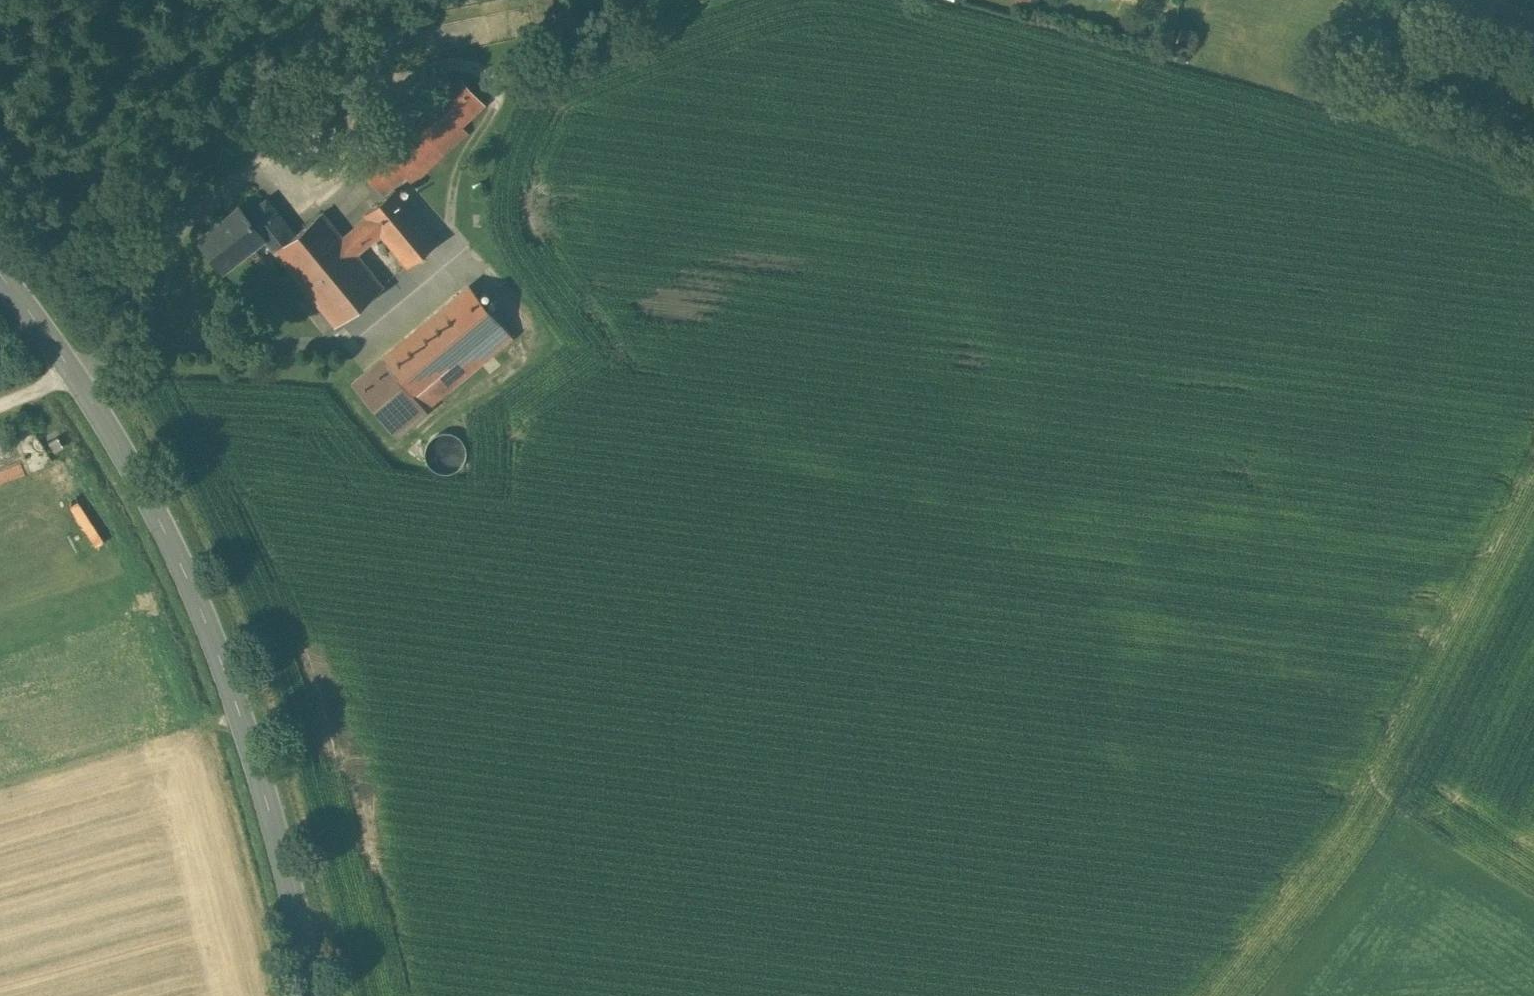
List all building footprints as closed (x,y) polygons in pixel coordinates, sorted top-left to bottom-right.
[(460,78),(360,169),(383,195),(404,176),(411,183),(467,133),(460,125),(483,104),(460,78)] [(394,189),(363,214),(365,217),(379,234),(406,266),(436,241),(394,189)] [(341,237),(320,212),(293,235),(265,199),(262,202),(255,194),(239,206),(238,206),(197,238),(221,269),(235,258),(236,258),(253,245),(252,244),(267,232),(277,245),(272,249),(334,325),(381,286),(355,254),(341,237)] [(365,217),(341,237),(355,254),(379,234),(365,217)] [(469,285),(382,357),(414,396),(469,350),(480,363),(511,337),(469,285)] [(414,396),(382,357),(351,383),(394,435),(480,363),(469,350),(414,396)] [(461,433),(437,434),(438,454),(462,453),(461,433)] [(56,436),(48,441),(54,451),(62,446),(56,436)]
